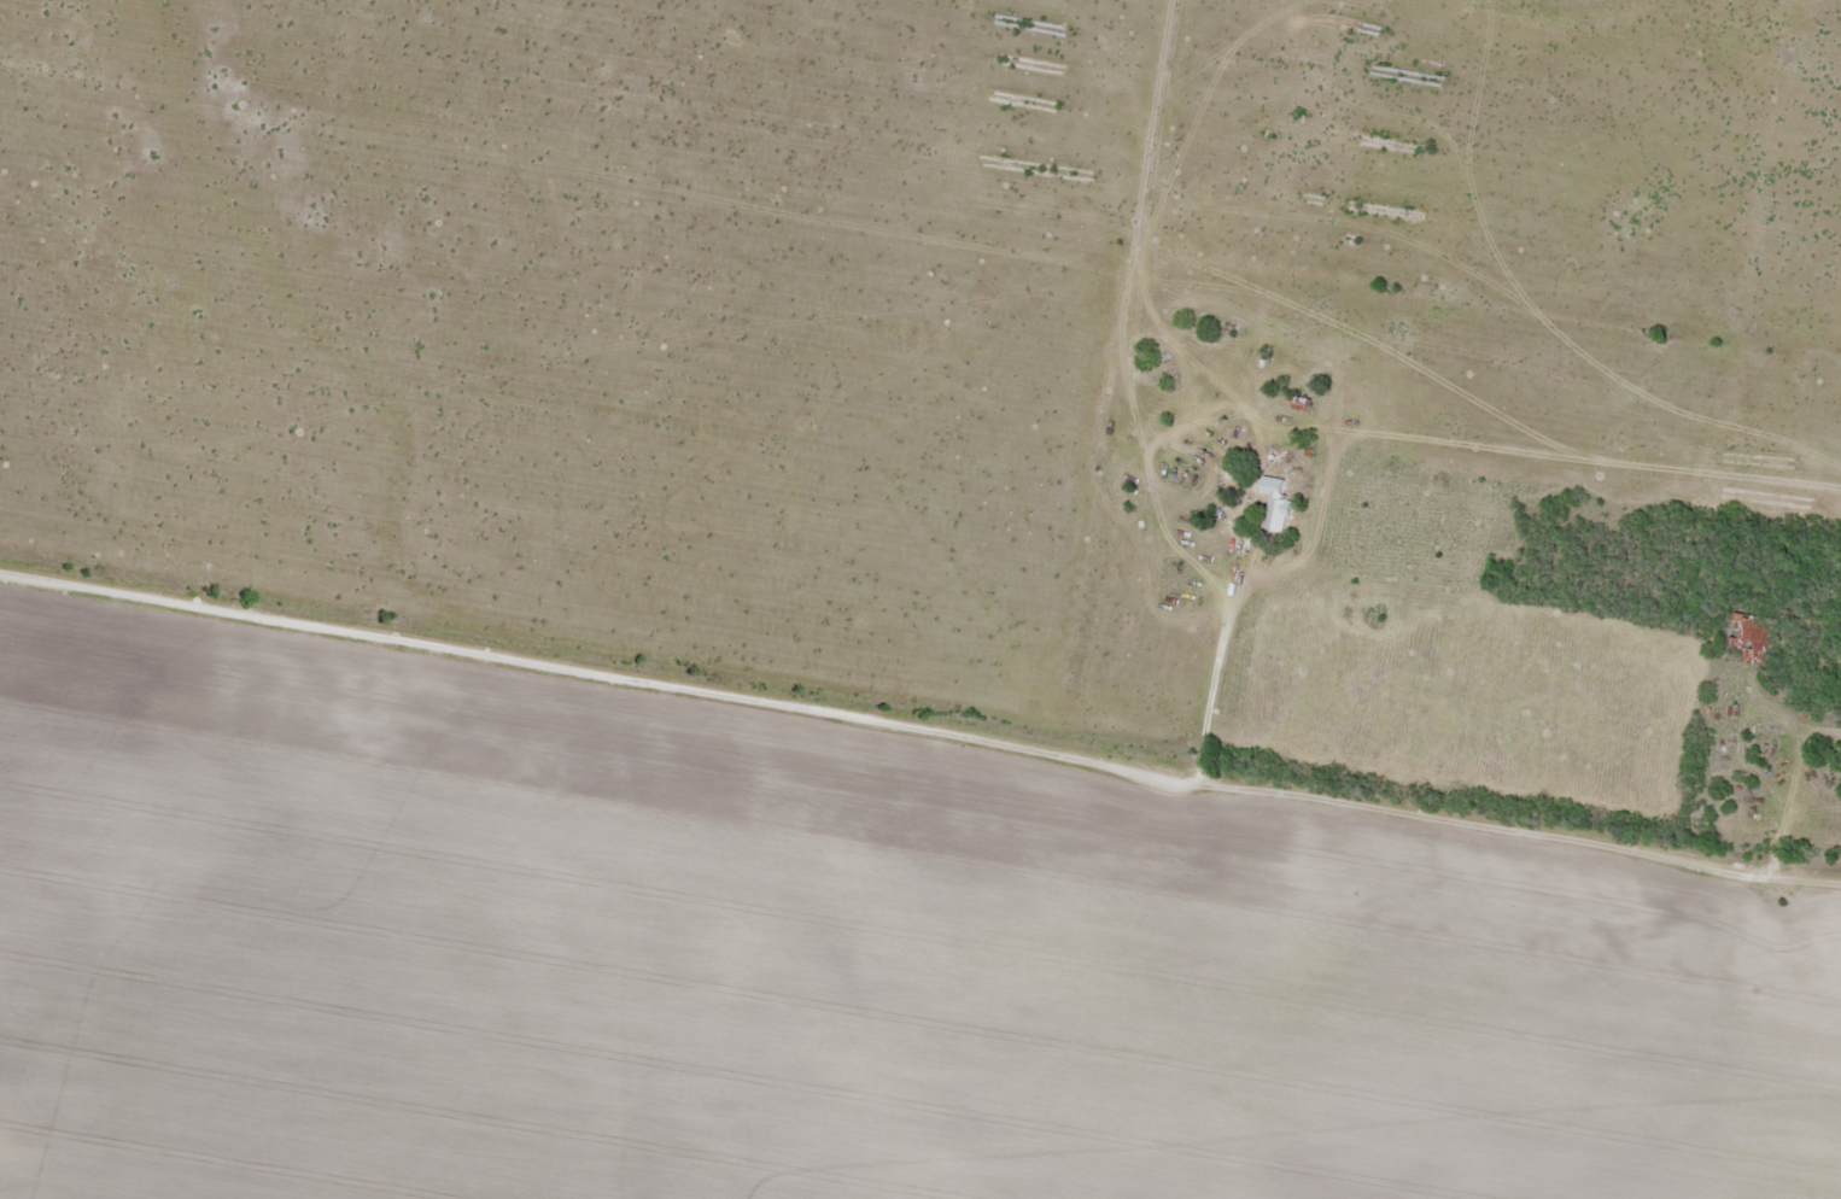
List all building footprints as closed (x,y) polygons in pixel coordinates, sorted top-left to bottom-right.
[(1289,481),(1265,479),(1263,495),(1271,496),(1267,529),(1283,531),(1289,481)]
